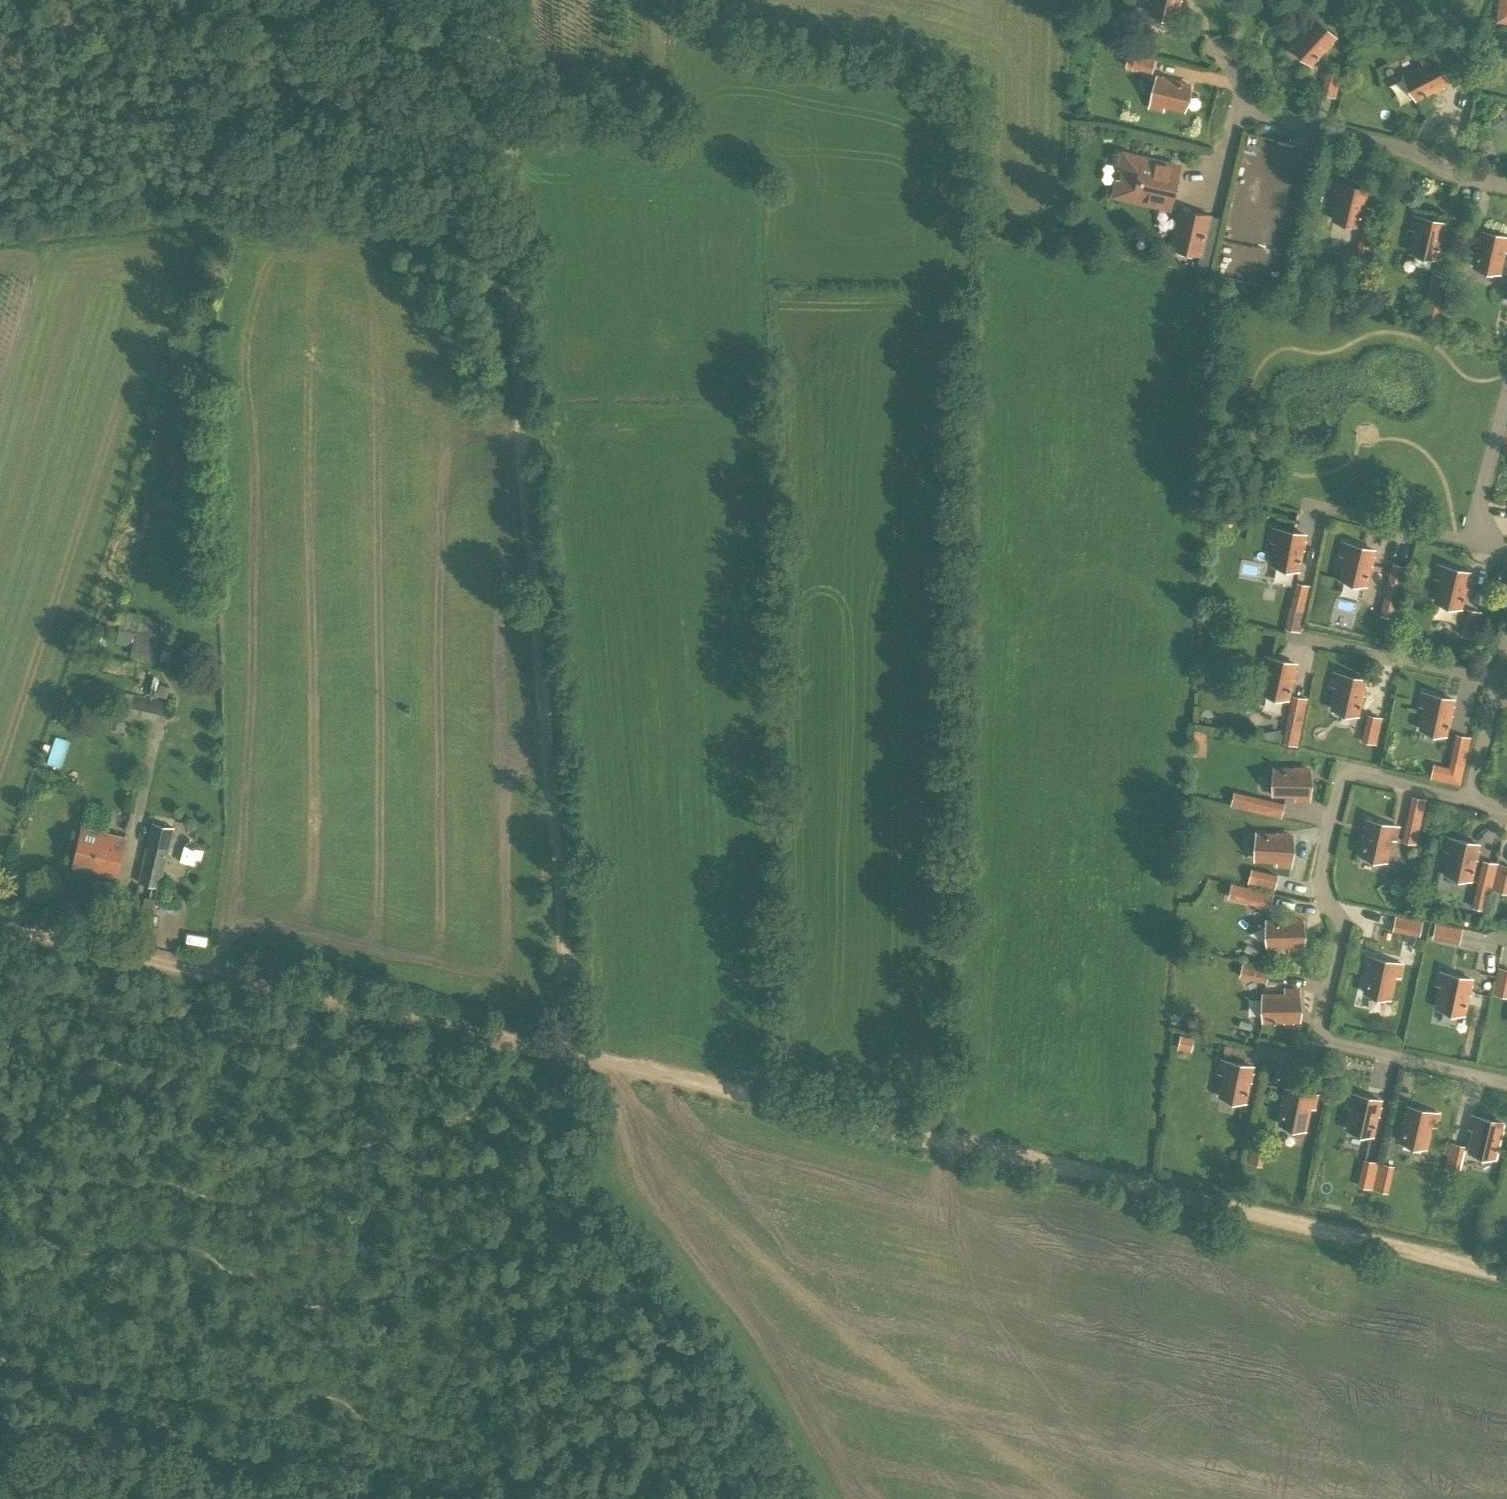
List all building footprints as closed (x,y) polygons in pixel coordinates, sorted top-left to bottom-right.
[(1179,0),(1153,0),(1150,12),(1174,18),(1179,0)] [(1497,24),(1506,25),(1506,0),(1498,0),(1497,24)] [(1311,63),(1334,37),(1312,16),(1304,26),(1307,29),(1292,46),(1311,63)] [(1152,72),(1156,57),(1129,51),(1126,66),(1152,72)] [(1416,98),(1447,81),(1434,55),(1422,61),(1424,65),(1404,76),(1416,98)] [(1334,96),(1340,70),(1329,68),(1323,94),(1334,96)] [(1185,109),(1191,85),(1157,77),(1150,106),(1163,109),(1164,104),(1185,109)] [(1170,207),(1179,166),(1124,154),(1115,195),(1170,207)] [(1358,224),(1366,190),(1337,183),(1334,196),(1339,197),(1334,218),(1358,224)] [(1209,270),(1221,217),(1212,215),(1213,213),(1179,206),(1170,248),(1199,255),(1197,267),(1209,270)] [(1435,258),(1443,222),(1420,216),(1420,217),(1415,217),(1413,228),(1417,231),(1412,253),(1435,258)] [(1374,255),(1380,228),(1362,224),(1356,251),(1374,255)] [(1483,233),(1476,265),(1498,270),(1503,248),(1506,249),(1506,238),(1483,233)] [(1297,570),(1304,534),(1275,529),(1272,542),(1277,543),(1273,565),(1297,570)] [(1364,585),(1373,550),(1344,543),(1341,556),(1346,557),(1340,579),(1364,585)] [(1396,618),(1408,566),(1393,563),(1380,614),(1396,618)] [(1462,609),(1471,571),(1437,563),(1433,578),(1439,579),(1434,602),(1462,609)] [(1300,632),(1312,585),(1296,582),(1285,628),(1300,632)] [(1475,638),(1481,611),(1466,608),(1460,635),(1475,638)] [(152,660),(156,638),(136,634),(132,656),(152,660)] [(1287,699),(1295,663),(1266,657),(1263,670),(1268,671),(1263,693),(1287,699)] [(1357,714),(1365,679),(1336,673),(1333,686),(1338,687),(1333,709),(1357,714)] [(1446,734),(1454,698),(1424,692),(1422,705),(1427,706),(1422,729),(1446,734)] [(165,722),(169,702),(131,694),(127,714),(165,722)] [(1298,746),(1308,698),(1292,695),(1282,742),(1298,746)] [(1377,744),(1383,717),(1367,714),(1361,741),(1377,744)] [(1278,742),(1281,728),(1258,731),(1257,738),(1278,742)] [(1466,764),(1471,737),(1456,734),(1450,760),(1466,764)] [(1309,800),(1310,770),(1274,769),(1273,794),(1296,794),(1296,799),(1309,800)] [(1282,818),(1285,802),(1246,793),(1243,809),(1282,818)] [(1418,844),(1427,799),(1411,795),(1402,841),(1418,844)] [(1395,839),(1398,826),(1369,819),(1362,855),(1386,860),(1391,838),(1395,839)] [(161,887),(174,827),(151,822),(138,881),(161,887)] [(117,875),(126,837),(83,827),(74,865),(117,875)] [(1291,865),(1293,836),(1257,834),(1255,858),(1278,860),(1278,865),(1291,865)] [(1471,878),(1479,843),(1450,837),(1447,850),(1452,851),(1447,873),(1471,878)] [(1487,910),(1498,863),(1482,859),(1471,907),(1487,910)] [(1499,863),(1492,890),(1506,893),(1506,865),(1499,863)] [(1275,889),(1278,874),(1251,868),(1248,883),(1275,889)] [(1274,893),(1247,886),(1243,901),(1271,908),(1274,893)] [(1419,936),(1422,923),(1395,917),(1392,930),(1419,936)] [(1304,950),(1303,920),(1267,921),(1268,945),(1290,945),(1291,950),(1304,950)] [(1460,944),(1463,930),(1435,924),(1432,938),(1460,944)] [(1373,954),(1405,961),(1410,942),(1377,935),(1373,954)] [(1400,976),(1403,963),(1374,956),(1366,992),(1390,997),(1395,975),(1400,976)] [(1266,983),(1269,967),(1243,961),(1239,977),(1266,983)] [(1498,966),(1492,993),(1506,996),(1506,968),(1498,966)] [(1465,1013),(1472,977),(1443,971),(1440,984),(1445,985),(1440,1007),(1465,1013)] [(1264,1019),(1300,1019),(1299,989),(1286,989),(1286,994),(1263,994),(1264,1019)] [(1192,1051),(1194,1038),(1180,1035),(1177,1048),(1192,1051)] [(1245,1101),(1252,1066),(1223,1060),(1220,1073),(1225,1074),(1221,1096),(1245,1101)] [(1315,1107),(1317,1094),(1288,1088),(1281,1124),(1305,1129),(1310,1106),(1315,1107)] [(1377,1112),(1380,1099),(1351,1093),(1344,1128),(1368,1133),(1373,1111),(1377,1112)] [(1436,1126),(1439,1113),(1410,1106),(1402,1141),(1426,1147),(1431,1125),(1436,1126)] [(1498,1156),(1504,1121),(1475,1116),(1472,1129),(1477,1130),(1473,1152),(1498,1156)] [(1459,1172),(1465,1145),(1450,1142),(1444,1169),(1459,1172)] [(1262,1166),(1266,1152),(1251,1148),(1248,1162),(1262,1166)] [(1373,1189),(1379,1162),(1363,1158),(1357,1185),(1373,1189)] [(1379,1162),(1373,1189),(1388,1192),(1394,1165),(1379,1162)]
